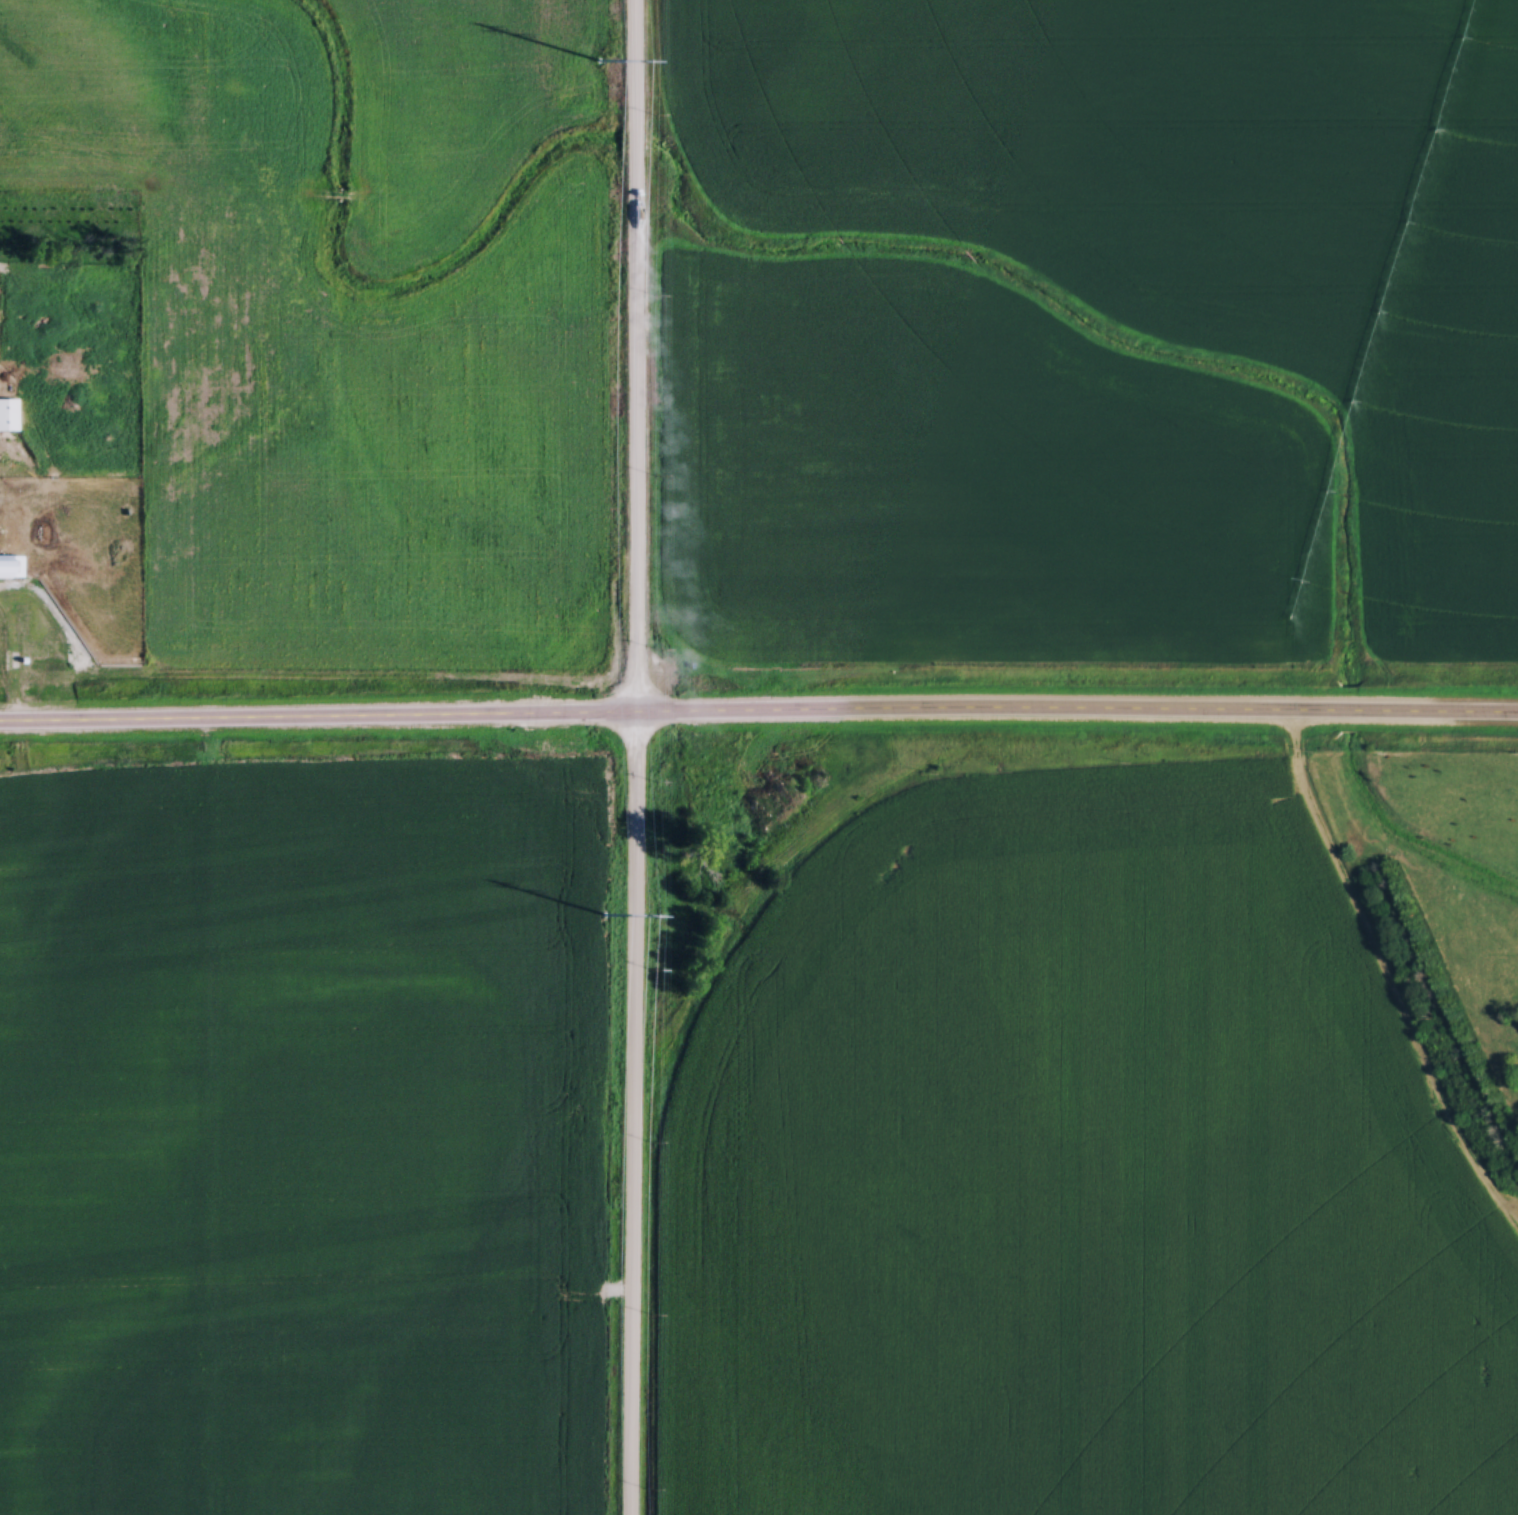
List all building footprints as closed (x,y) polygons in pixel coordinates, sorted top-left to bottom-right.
[(0,398),(0,431),(14,431),(14,398),(0,398)]
